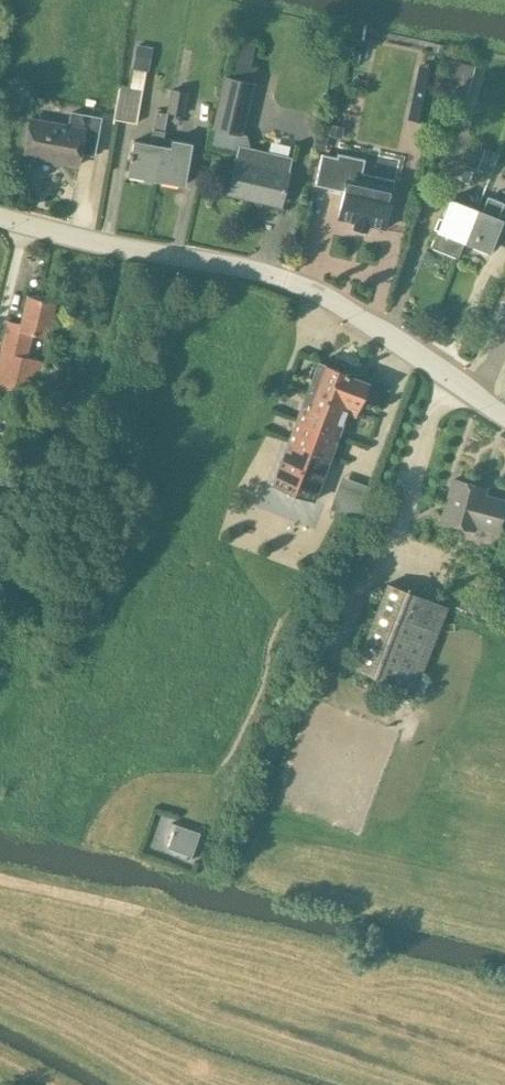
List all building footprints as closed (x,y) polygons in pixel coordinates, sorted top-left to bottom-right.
[(136,45),(132,69),(145,71),(148,71),(152,48),(136,45)] [(439,94),(465,101),(475,66),(448,59),(439,94)] [(242,135),(255,83),(225,76),(212,128),(242,135)] [(415,83),(407,119),(427,123),(434,87),(415,83)] [(137,123),(142,89),(119,86),(115,112),(114,120),(137,123)] [(182,115),(187,91),(172,89),(168,113),(182,115)] [(134,141),(127,174),(155,179),(162,139),(166,114),(155,112),(149,144),(134,141)] [(69,126),(30,118),(23,156),(39,159),(38,162),(60,166),(61,162),(77,165),(79,152),(93,154),(100,119),(71,113),(69,126)] [(341,137),(343,126),(330,124),(328,135),(341,137)] [(316,136),(314,148),(326,150),(328,139),(316,136)] [(172,140),(172,141),(162,139),(155,179),(184,185),(191,144),(172,140)] [(238,144),(226,194),(280,206),(292,157),(238,144)] [(476,170),(489,175),(491,175),(499,154),(485,148),(476,170)] [(320,155),(314,186),(343,192),(337,219),(353,223),(352,228),(366,231),(367,226),(383,229),(391,192),(393,181),(361,174),(364,159),(337,153),(337,155),(336,155),(336,159),(320,155)] [(476,208),(463,242),(488,252),(501,220),(504,221),(504,203),(503,202),(487,196),(482,210),(476,208)] [(457,258),(463,242),(476,208),(449,197),(429,247),(457,258)] [(33,334),(46,337),(55,302),(27,295),(20,325),(7,322),(0,350),(0,393),(34,401),(43,361),(27,358),(33,334)] [(302,403),(279,464),(272,482),(313,498),(345,412),(354,415),(360,398),(363,396),(366,389),(365,385),(367,381),(359,378),(358,374),(351,371),(347,374),(317,362),(301,403),(302,403)] [(357,516),(368,485),(343,476),(331,507),(357,516)] [(453,477),(442,519),(473,527),(474,522),(497,528),(504,500),(482,494),(484,486),(453,477)] [(448,607),(422,597),(387,583),(354,668),(415,691),(447,609),(448,607)] [(192,856),(200,832),(175,824),(167,847),(192,856)]
